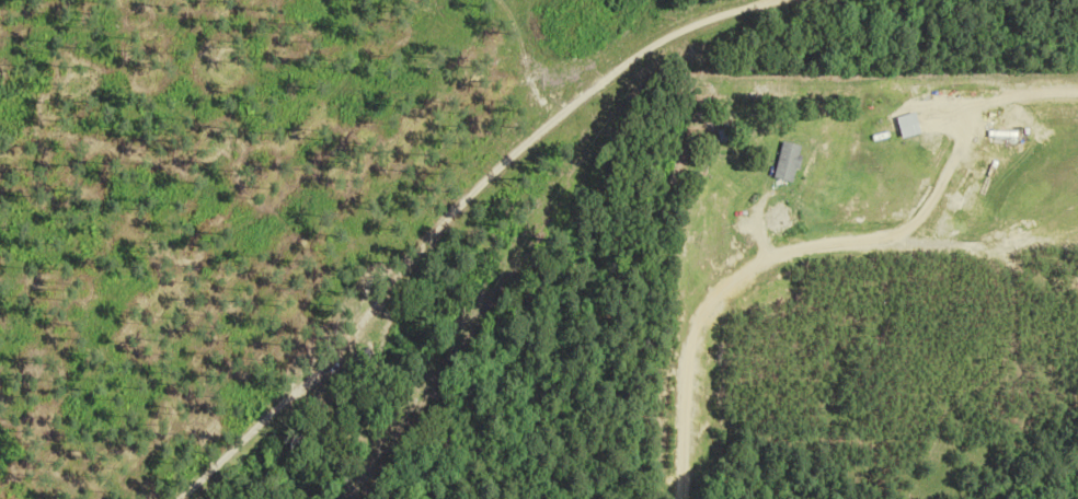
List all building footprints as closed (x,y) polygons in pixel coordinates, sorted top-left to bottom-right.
[(921,129),(919,117),(868,130),(871,142),(921,129)] [(733,140),(731,128),(718,131),(720,142),(733,140)]
